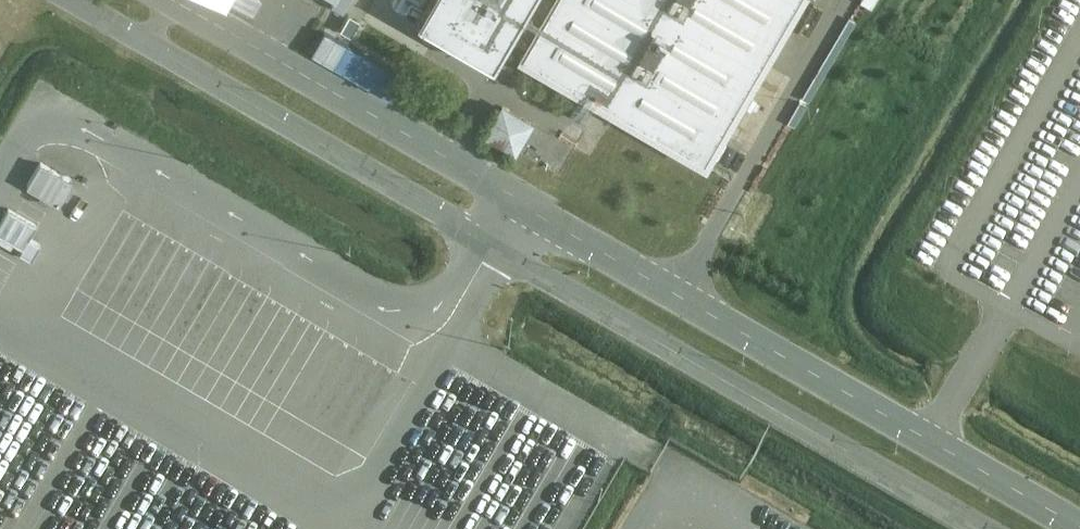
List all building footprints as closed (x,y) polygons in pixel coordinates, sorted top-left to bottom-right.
[(340,10),(346,0),(324,0),(340,10)] [(422,25),(504,72),(513,57),(712,175),(815,0),(437,0),(422,25)] [(514,156),(533,125),(499,103),(479,134),(514,156)] [(37,170),(26,191),(62,210),(73,189),(37,170)]
